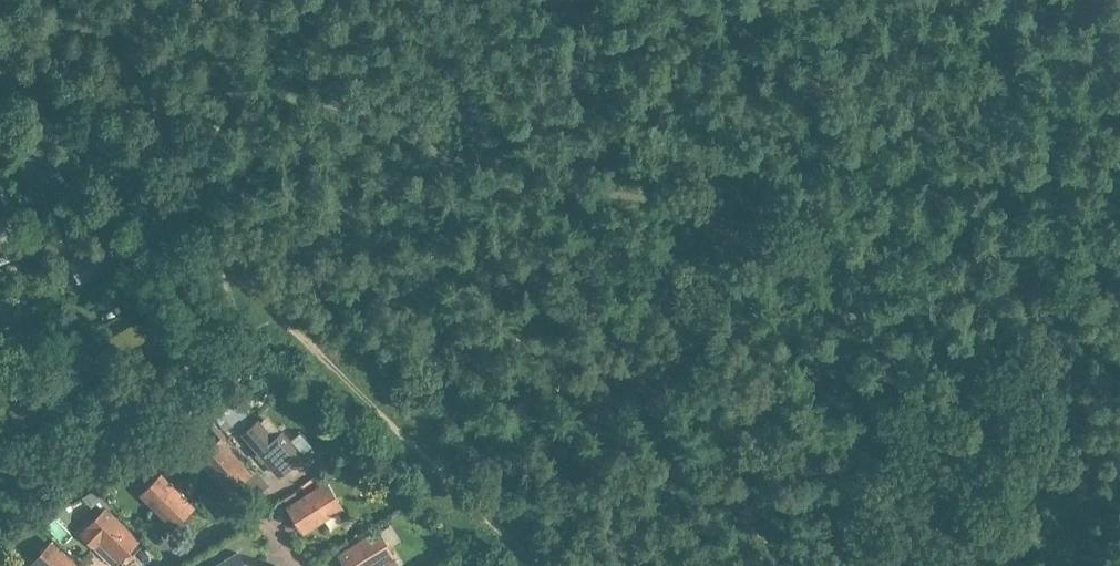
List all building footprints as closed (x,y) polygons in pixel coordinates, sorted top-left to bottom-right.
[(22,124),(14,130),(21,139),(29,133),(22,124)] [(0,216),(0,248),(15,244),(5,214),(0,216)] [(62,247),(56,240),(49,246),(55,253),(62,247)] [(101,241),(67,258),(80,285),(114,268),(101,241)] [(24,290),(20,300),(29,304),(34,294),(24,290)] [(1,339),(11,333),(8,329),(13,326),(0,305),(0,337),(1,339)] [(135,312),(101,330),(116,357),(157,334),(148,318),(141,322),(135,312)] [(196,331),(183,339),(188,346),(207,334),(204,327),(197,332),(196,331)] [(115,367),(107,372),(111,380),(120,375),(115,367)] [(16,398),(5,403),(10,414),(15,412),(22,427),(49,413),(38,391),(18,402),(16,398)] [(259,417),(241,432),(258,452),(256,453),(263,461),(265,460),(279,476),(305,453),(284,428),(276,435),(259,417)] [(221,436),(198,457),(230,493),(253,472),(221,436)] [(162,471),(140,493),(174,528),(196,505),(162,471)] [(328,479),(286,505),(304,533),(346,507),(328,479)] [(107,504),(80,532),(95,546),(99,541),(119,561),(141,539),(107,504)] [(395,556),(396,555),(379,526),(338,552),(346,565),(379,565),(395,556)] [(31,564),(34,565),(82,565),(52,539),(31,564)] [(212,565),(249,565),(239,549),(212,565)]
